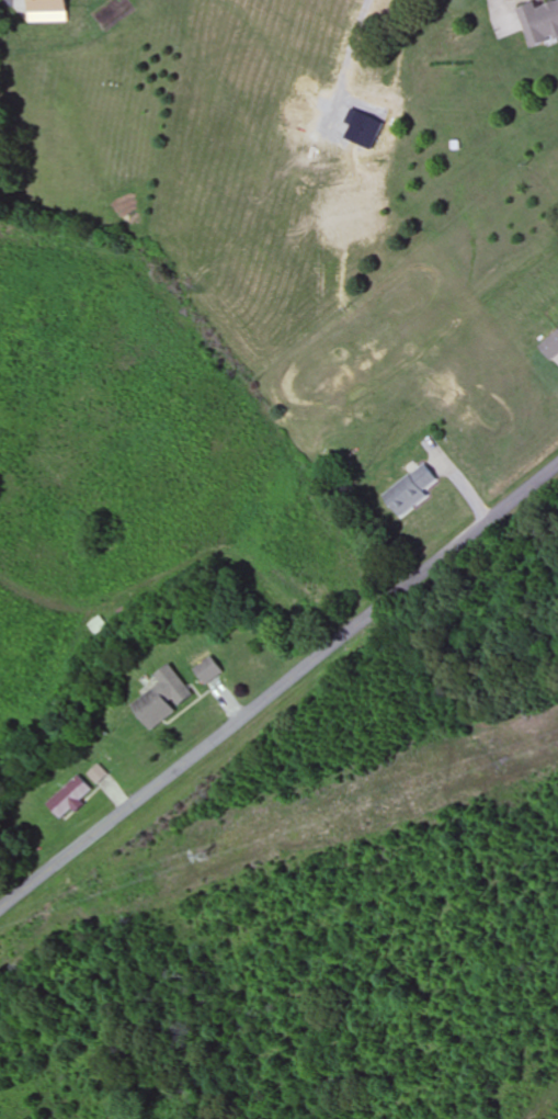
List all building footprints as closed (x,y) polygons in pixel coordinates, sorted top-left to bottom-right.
[(29,22),(68,22),(68,0),(29,0),(29,22)] [(534,50),(557,41),(557,1),(539,8),(537,3),(519,9),(534,50)] [(540,348),(553,361),(557,357),(557,331),(540,348)] [(426,491),(440,482),(428,464),(384,494),(400,518),(430,497),(426,491)] [(194,670),(205,687),(224,674),(212,657),(194,670)] [(132,705),(150,730),(194,699),(170,665),(155,676),(161,685),(132,705)] [(107,776),(98,766),(87,775),(96,785),(107,776)] [(63,821),(94,793),(79,776),(48,804),(63,821)]
